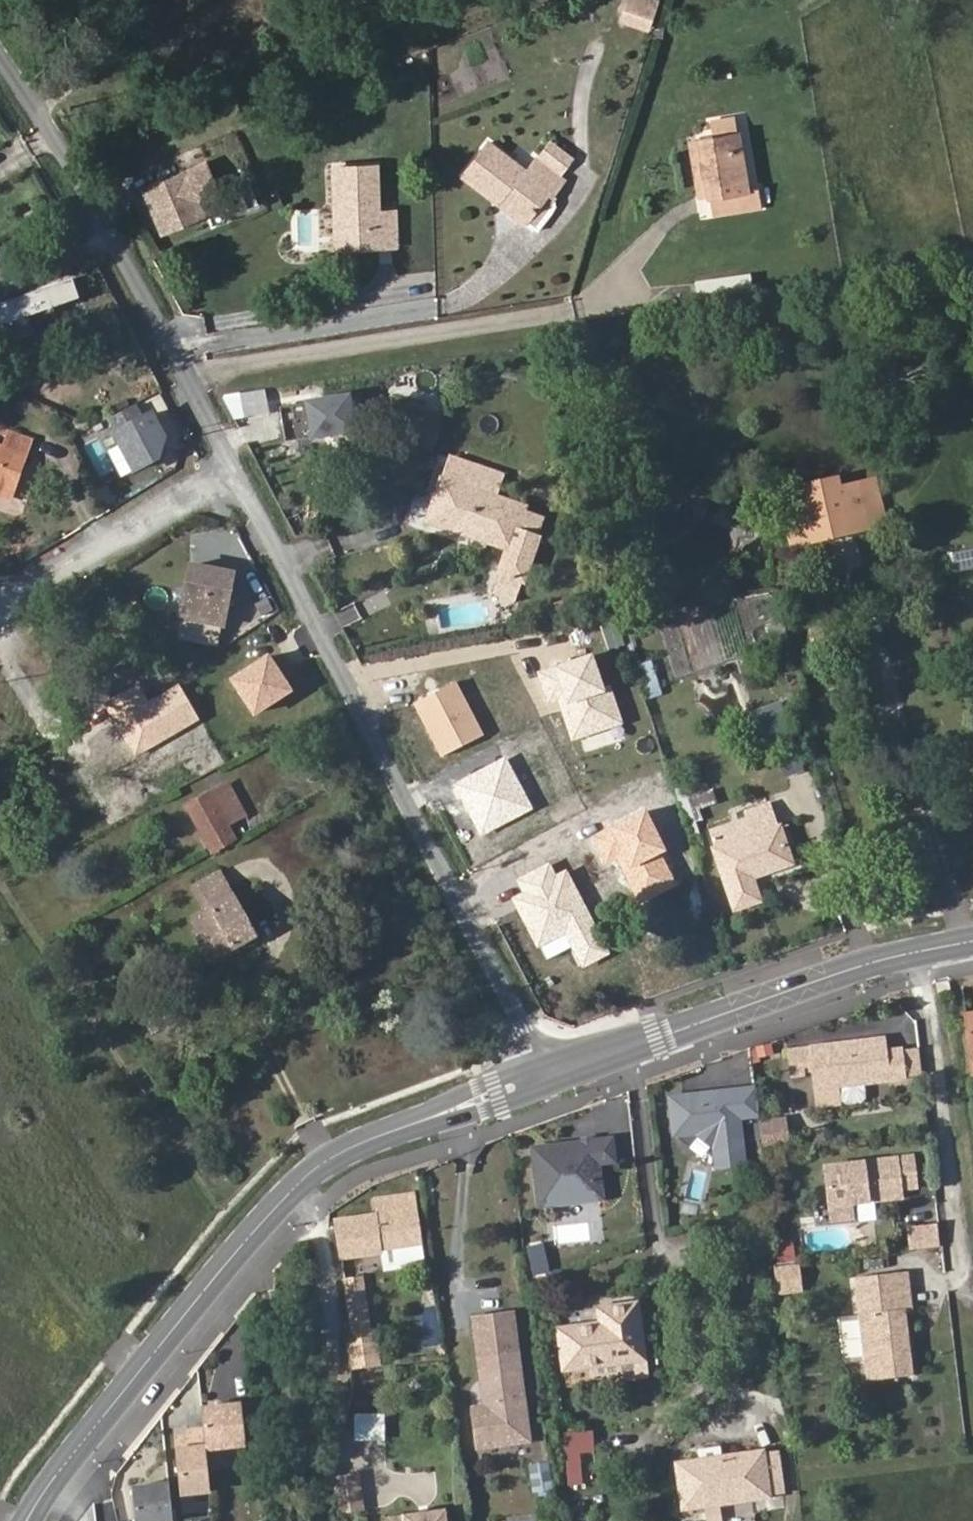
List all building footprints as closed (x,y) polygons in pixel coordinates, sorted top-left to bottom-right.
[(658,23),(634,16),(629,35),(653,42),(658,23)] [(735,196),(723,198),(725,222),(774,219),(772,199),(764,199),(759,128),(734,129),(735,141),(719,142),(722,187),(734,186),(735,196)] [(491,146),(467,183),(502,206),(505,201),(531,220),(550,193),(556,197),(564,184),(537,167),(532,174),(491,146)] [(213,162),(150,188),(158,206),(161,207),(164,214),(163,218),(169,233),(212,214),(207,203),(227,194),(213,162)] [(342,170),(344,234),(380,233),(380,248),(402,247),(401,212),(382,213),(381,169),(342,170)] [(722,187),(723,198),(735,196),(734,186),(722,187)] [(700,218),(713,217),(712,197),(698,198),(700,218)] [(344,234),(345,250),(380,248),(380,233),(344,234)] [(76,277),(2,306),(9,326),(32,317),(40,336),(65,326),(58,307),(84,297),(76,277)] [(347,387),(277,398),(282,433),(351,422),(347,387)] [(251,394),(235,394),(235,414),(250,414),(251,394)] [(134,404),(110,415),(117,429),(114,430),(133,469),(157,458),(163,437),(151,412),(141,417),(134,404)] [(18,469),(32,430),(4,421),(0,432),(0,462),(18,469)] [(438,527),(514,553),(506,578),(508,579),(526,585),(540,541),(520,535),(523,526),(529,508),(478,490),(485,467),(451,455),(437,499),(446,502),(438,527)] [(869,524),(859,488),(786,508),(791,526),(800,524),(806,541),(869,524)] [(429,524),(438,527),(446,502),(437,499),(429,524)] [(551,516),(529,508),(523,526),(545,533),(551,516)] [(939,560),(943,578),(972,572),(972,554),(939,560)] [(237,577),(195,567),(184,619),(225,628),(237,577)] [(520,604),(526,585),(508,579),(502,598),(520,604)] [(612,641),(626,636),(620,619),(610,621),(605,622),(612,641)] [(276,627),(258,636),(266,650),(283,641),(276,627)] [(667,658),(634,664),(641,699),(673,693),(667,658)] [(743,759),(791,741),(776,702),(728,720),(743,759)] [(482,776),(514,842),(555,822),(543,797),(570,783),(550,743),(482,776)] [(216,853),(242,839),(229,817),(243,808),(228,783),(188,806),(216,853)] [(750,815),(754,830),(781,821),(776,806),(750,815)] [(783,830),(715,853),(734,910),(761,903),(754,880),(794,867),(783,830)] [(193,934),(209,963),(259,935),(222,872),(193,888),(206,911),(195,918),(200,929),(193,934)] [(885,1046),(789,1058),(792,1083),(808,1083),(808,1076),(811,1078),(815,1076),(817,1091),(902,1081),(899,1055),(886,1056),(885,1046)] [(921,1052),(899,1055),(902,1081),(924,1078),(921,1052)] [(741,1118),(761,1117),(758,1090),(673,1099),(677,1135),(677,1139),(678,1141),(679,1144),(679,1145),(680,1148),(682,1150),(682,1152),(683,1153),(685,1155),(686,1156),(687,1157),(689,1159),(690,1160),(692,1161),(694,1162),(695,1163),(697,1164),(699,1165),(700,1165),(702,1166),(704,1167),(707,1167),(710,1168),(716,1168),(746,1165),(741,1118)] [(761,1125),(764,1150),(782,1148),(780,1123),(761,1125)] [(614,1141),(534,1152),(542,1212),(606,1203),(601,1167),(618,1165),(614,1141)] [(875,1201),(902,1198),(901,1189),(917,1187),(914,1159),(829,1169),(832,1206),(858,1203),(860,1221),(860,1223),(878,1220),(875,1201)] [(378,1215),(376,1215),(381,1256),(425,1249),(416,1195),(376,1201),(378,1215)] [(858,1203),(832,1206),(833,1223),(860,1221),(858,1203)] [(381,1256),(376,1215),(337,1221),(345,1261),(381,1256)] [(909,1233),(912,1256),(942,1253),(939,1229),(909,1233)] [(533,1252),(536,1265),(549,1262),(547,1249),(533,1252)] [(536,1265),(539,1279),(552,1276),(549,1262),(536,1265)] [(798,1267),(776,1269),(778,1292),(800,1289),(798,1267)] [(915,1374),(904,1312),(915,1310),(912,1293),(909,1273),(856,1280),(859,1299),(871,1381),(915,1374)] [(361,1397),(388,1394),(379,1343),(375,1342),(365,1280),(344,1281),(361,1397)] [(560,1328),(567,1374),(648,1361),(639,1301),(598,1305),(599,1322),(560,1328)] [(528,1443),(508,1312),(470,1318),(483,1407),(472,1409),(479,1450),(528,1443)] [(203,1430),(206,1450),(245,1445),(241,1404),(201,1408),(203,1430)] [(206,1450),(203,1430),(188,1432),(189,1437),(175,1438),(181,1495),(210,1491),(206,1450)] [(566,1435),(569,1451),(594,1447),(591,1431),(566,1435)] [(774,1499),(767,1450),(676,1464),(682,1514),(774,1499)] [(527,1463),(528,1491),(548,1490),(547,1462),(527,1463)] [(357,1466),(334,1469),(339,1501),(362,1498),(357,1466)] [(169,1484),(132,1488),(136,1520),(173,1520),(169,1484)] [(386,1516),(387,1520),(448,1520),(446,1508),(386,1516)]
